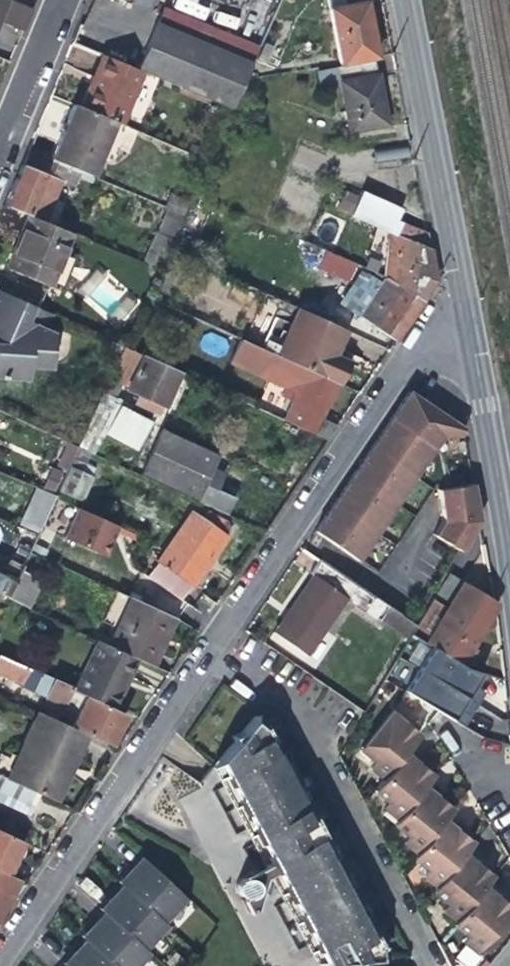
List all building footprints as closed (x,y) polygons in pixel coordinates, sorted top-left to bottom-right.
[(4,26),(22,33),(30,12),(2,0),(0,0),(0,24),(4,26)] [(165,7),(206,24),(209,16),(210,13),(177,0),(168,0),(165,7)] [(342,6),(341,0),(326,0),(338,62),(374,56),(368,24),(364,2),(342,6)] [(163,7),(137,69),(147,73),(229,107),(239,85),(264,32),(254,28),(247,41),(215,28),(206,24),(165,7),(163,7)] [(219,20),(209,16),(206,24),(215,28),(219,20)] [(91,82),(80,107),(112,120),(125,126),(147,73),(137,69),(129,65),(106,56),(95,84),(91,82)] [(320,72),(323,88),(341,84),(350,130),(387,123),(374,61),(320,72)] [(64,126),(50,159),(78,170),(89,175),(112,120),(80,107),(73,104),(64,126)] [(403,146),(382,150),(384,161),(405,157),(403,146)] [(71,188),(78,170),(50,159),(27,149),(16,175),(4,204),(27,213),(46,221),(61,184),(71,188)] [(385,205),(355,192),(354,194),(348,207),(343,205),(340,215),(374,229),(385,205)] [(164,206),(168,208),(181,213),(186,202),(169,195),(164,206)] [(174,229),(181,213),(168,208),(156,234),(169,239),(174,229)] [(69,231),(46,221),(27,213),(14,245),(5,266),(48,284),(69,231)] [(401,222),(396,233),(428,248),(426,233),(401,222)] [(384,275),(387,276),(422,300),(434,283),(428,248),(396,233),(392,232),(385,247),(384,275)] [(340,256),(361,265),(365,256),(344,246),(340,256)] [(368,275),(348,265),(343,276),(362,286),(368,275)] [(408,321),(422,300),(387,276),(360,318),(395,340),(408,321)] [(0,291),(0,377),(30,379),(31,366),(52,367),(53,331),(45,327),(50,313),(0,291)] [(295,307),(272,355),(305,370),(338,384),(347,364),(330,355),(336,343),(343,329),(295,307)] [(291,398),(304,372),(305,370),(272,355),(239,340),(229,361),(284,387),(281,394),(291,398)] [(159,412),(163,403),(176,371),(121,345),(99,392),(112,398),(119,384),(139,394),(136,402),(159,412)] [(187,376),(176,371),(163,403),(172,407),(187,376)] [(333,386),(304,372),(291,398),(281,418),(327,439),(336,426),(318,417),(323,406),(333,386)] [(407,393),(314,530),(357,559),(440,436),(463,433),(462,428),(423,401),(408,391),(407,393)] [(148,423),(117,407),(102,435),(133,451),(148,423)] [(139,474),(195,500),(196,500),(217,453),(160,427),(139,474)] [(94,453),(130,470),(134,462),(97,445),(94,453)] [(70,456),(65,466),(89,477),(93,467),(70,456)] [(80,497),(89,477),(65,466),(61,475),(56,486),(80,497)] [(52,471),(43,492),(52,496),(56,486),(61,475),(52,471)] [(479,523),(470,486),(437,494),(444,525),(435,538),(460,553),(479,523)] [(35,532),(52,496),(43,492),(37,489),(21,527),(35,532)] [(74,508),(60,537),(100,556),(110,536),(114,526),(74,508)] [(156,564),(190,585),(192,586),(209,560),(224,538),(206,526),(189,514),(156,564)] [(207,524),(206,526),(224,538),(225,535),(226,533),(226,531),(225,530),(225,527),(224,525),(222,524),(220,522),(218,521),(215,521),(212,521),(210,522),(209,523),(207,524)] [(21,563),(18,570),(31,577),(39,558),(26,552),(21,563)] [(6,596),(18,570),(21,563),(2,554),(1,554),(0,554),(0,593),(6,596)] [(369,619),(370,617),(380,602),(315,558),(307,570),(312,573),(272,633),(304,655),(341,601),(369,619)] [(190,585),(156,564),(146,578),(180,600),(190,585)] [(39,581),(31,577),(18,570),(6,596),(5,598),(27,608),(39,581)] [(433,647),(458,663),(495,603),(448,573),(432,601),(446,609),(435,625),(431,645),(433,647)] [(131,598),(108,646),(132,657),(155,668),(169,640),(177,622),(131,598)] [(407,642),(415,627),(380,602),(370,617),(407,642)] [(71,687),(69,690),(83,697),(111,709),(113,706),(120,691),(117,689),(124,674),(132,657),(108,646),(93,639),(71,687)] [(474,687),(482,675),(469,670),(458,663),(433,647),(405,690),(437,711),(452,721),(463,728),(469,719),(485,694),(474,687)] [(0,655),(0,674),(18,682),(25,666),(0,655)] [(43,698),(62,707),(69,690),(71,687),(42,674),(34,692),(44,697),(43,698)] [(62,707),(70,711),(76,713),(83,697),(69,690),(62,707)] [(73,720),(70,726),(77,730),(86,734),(109,745),(116,730),(123,715),(111,709),(83,697),(76,713),(70,711),(67,718),(73,720)] [(410,732),(414,727),(409,723),(404,719),(391,709),(358,750),(374,763),(370,768),(382,778),(407,748),(416,737),(410,732)] [(34,710),(14,756),(65,779),(73,763),(77,755),(67,751),(77,730),(70,726),(34,710)] [(213,761),(324,959),(349,958),(350,960),(359,957),(384,956),(385,945),(270,735),(269,736),(260,721),(251,715),(237,732),(227,734),(229,742),(213,761)] [(86,734),(77,730),(67,751),(77,755),(86,734)] [(419,758),(407,748),(382,778),(373,791),(390,805),(385,810),(397,819),(427,781),(431,776),(426,772),(430,767),(425,763),(419,758)] [(14,756),(4,778),(32,791),(47,798),(55,801),(65,779),(14,756)] [(213,761),(208,767),(262,864),(272,882),(315,960),(324,959),(213,761)] [(32,791),(4,778),(0,776),(0,799),(5,801),(23,810),(32,791)] [(440,791),(427,781),(397,819),(394,823),(409,835),(404,841),(417,852),(419,851),(424,844),(447,814),(452,808),(446,804),(450,799),(445,795),(440,791)] [(451,817),(447,814),(424,844),(419,851),(417,852),(414,856),(416,858),(429,869),(425,875),(437,885),(468,847),(472,842),(466,837),(470,832),(465,828),(460,824),(451,817)] [(6,876),(13,860),(22,842),(0,832),(0,873),(6,876)] [(482,858),(468,847),(437,885),(434,890),(449,902),(444,908),(457,919),(488,881),(492,875),(487,871),(491,866),(488,864),(482,858)] [(188,899),(138,855),(132,861),(128,865),(125,863),(123,865),(116,873),(120,875),(116,879),(120,883),(165,924),(172,917),(168,914),(178,903),(181,900),(184,903),(188,899)] [(252,869),(239,876),(236,879),(235,879),(235,880),(235,881),(234,881),(234,882),(234,883),(234,884),(234,885),(234,886),(234,887),(234,888),(234,889),(235,890),(235,891),(236,892),(237,893),(240,895),(238,899),(246,912),(253,907),(259,891),(268,893),(272,882),(262,864),(252,869)] [(3,904),(15,880),(6,876),(0,873),(0,910),(3,904)] [(488,881),(457,919),(454,923),(470,936),(466,942),(478,952),(509,911),(509,906),(508,905),(509,903),(509,898),(508,896),(503,892),(488,881)] [(165,924),(120,883),(117,887),(112,883),(104,893),(108,897),(98,908),(147,951),(151,947),(147,943),(160,930),(163,933),(169,927),(165,924)] [(98,908),(99,910),(94,915),(91,919),(90,920),(87,917),(79,926),(82,929),(78,934),(82,937),(114,965),(134,965),(142,956),(145,959),(147,957),(150,954),(147,951),(98,908)] [(82,937),(78,942),(74,939),(70,944),(66,948),(70,951),(60,962),(63,965),(65,965),(114,965),(82,937)]
